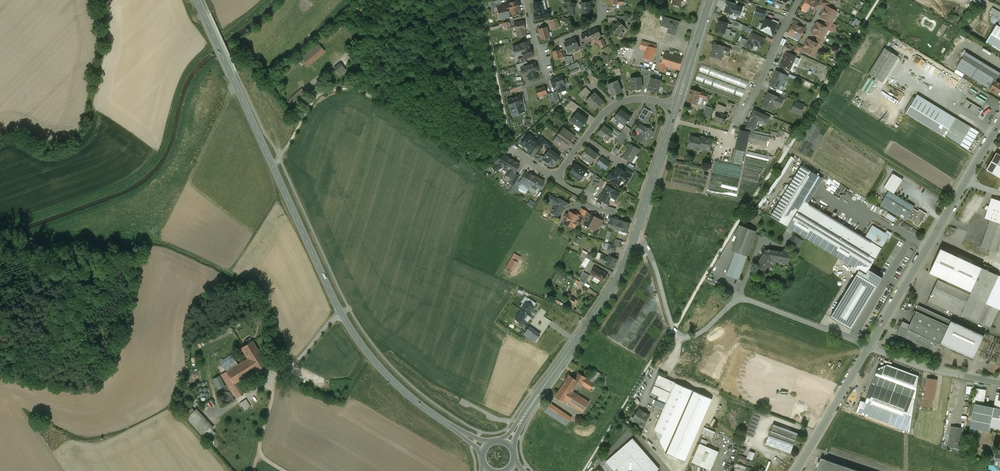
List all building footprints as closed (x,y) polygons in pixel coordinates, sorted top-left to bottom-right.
[(567,1),(569,16),(574,15),(572,4),(576,3),(576,0),(571,0),(567,1)] [(802,7),(808,10),(813,0),(806,0),(802,7)] [(814,0),(813,0),(808,10),(813,13),(819,3),(814,0)] [(517,1),(506,4),(506,5),(507,12),(508,12),(508,14),(516,13),(515,10),(519,10),(517,1)] [(542,2),(534,3),(536,13),(535,14),(536,19),(547,17),(546,11),(545,8),(543,8),(542,2),(545,1),(544,1),(542,1),(542,2)] [(745,7),(727,1),(724,13),(741,18),(745,7)] [(591,2),(581,3),(581,9),(579,9),(579,13),(581,13),(591,13),(591,2)] [(501,6),(497,7),(499,19),(509,17),(508,14),(508,12),(507,12),(506,5),(507,9),(506,9),(505,5),(501,6)] [(836,11),(826,6),(823,11),(833,17),(836,11)] [(766,10),(757,7),(754,16),(763,18),(766,10)] [(993,14),(989,20),(995,23),(999,15),(999,11),(992,7),(989,12),(993,14)] [(833,17),(823,11),(820,17),(827,20),(830,22),(831,22),(833,17)] [(671,19),(663,16),(660,26),(668,28),(667,33),(676,36),(676,35),(675,35),(678,27),(679,27),(679,26),(680,22),(671,19)] [(858,28),(862,21),(856,18),(854,21),(851,19),(849,23),(858,28)] [(777,24),(766,19),(763,24),(765,25),(763,31),(772,35),(777,24)] [(523,21),(514,23),(515,27),(512,28),(514,32),(516,31),(524,29),(525,29),(523,21)] [(625,27),(618,21),(612,29),(618,35),(625,27)] [(728,23),(719,21),(717,26),(715,31),(716,31),(724,33),(726,30),(728,23)] [(797,25),(793,23),(793,24),(788,33),(794,36),(799,26),(797,25)] [(824,26),(817,23),(814,28),(825,33),(827,28),(824,26)] [(996,25),(986,42),(999,51),(999,27),(996,25)] [(799,26),(794,36),(799,39),(804,29),(799,26)] [(547,27),(539,29),(541,40),(550,37),(547,27)] [(598,28),(588,32),(591,40),(592,40),(601,36),(598,28)] [(825,33),(814,28),(811,34),(818,37),(822,39),(825,33)] [(524,29),(516,31),(517,38),(526,35),(524,29)] [(730,31),(726,30),(724,33),(723,37),(728,38),(727,39),(732,40),(733,36),(732,36),(729,35),(730,31)] [(588,32),(582,35),(585,43),(592,40),(591,40),(588,32)] [(765,39),(751,33),(748,41),(748,42),(745,47),(751,50),(754,44),(761,47),(765,39)] [(575,38),(565,43),(568,51),(579,47),(575,38)] [(741,40),(741,42),(738,40),(736,46),(741,48),(743,45),(745,47),(748,42),(748,41),(745,40),(745,39),(742,38),(741,40)] [(815,42),(808,39),(805,45),(815,50),(818,45),(819,45),(815,42)] [(656,45),(642,41),(640,49),(646,51),(644,58),(652,60),(656,49),(655,48),(656,45)] [(526,42),(519,44),(519,45),(512,47),(515,56),(522,54),(523,58),(525,58),(532,56),(530,47),(527,48),(526,42)] [(317,44),(300,58),(307,66),(324,52),(322,49),(317,44)] [(724,47),(714,44),(713,48),(714,49),(712,56),(720,59),(722,53),(728,55),(730,49),(724,47)] [(815,50),(805,45),(802,50),(813,56),(815,50)] [(895,55),(884,48),(868,74),(879,80),(895,55)] [(560,50),(553,51),(555,60),(563,58),(562,52),(560,52),(560,50)] [(966,51),(956,68),(990,89),(995,81),(999,73),(999,72),(966,51)] [(683,58),(665,52),(661,65),(666,66),(665,67),(666,68),(667,66),(679,70),(683,58)] [(790,53),(786,52),(785,54),(780,65),(790,70),(796,56),(790,53)] [(757,74),(762,59),(754,56),(752,60),(749,59),(746,65),(750,66),(749,70),(748,71),(754,73),(757,74)] [(338,63),(332,68),(335,71),(338,75),(344,70),(340,66),(338,63)] [(534,63),(528,65),(527,64),(524,65),(525,68),(522,68),(522,69),(524,75),(527,74),(529,79),(538,77),(536,71),(537,71),(534,63)] [(749,80),(702,63),(699,72),(746,89),(749,80)] [(650,71),(642,68),(640,74),(648,77),(648,76),(650,71)] [(751,80),(754,73),(748,71),(749,70),(746,69),(743,78),(751,80)] [(785,75),(776,71),(774,76),(774,77),(770,85),(779,89),(782,91),(784,87),(781,85),(785,75)] [(745,90),(698,73),(696,81),(742,98),(745,90)] [(562,76),(551,79),(554,88),(557,87),(564,84),(562,76)] [(641,77),(631,78),(631,90),(641,89),(641,85),(641,77)] [(661,81),(651,78),(648,89),(658,92),(661,81)] [(617,81),(608,84),(613,96),(622,92),(620,87),(619,87),(617,81)] [(995,81),(990,89),(990,90),(995,93),(999,91),(999,83),(995,81)] [(564,84),(557,87),(558,92),(566,90),(564,84)] [(545,87),(536,90),(539,97),(547,94),(545,87)] [(586,87),(581,91),(586,97),(591,92),(586,87)] [(301,89),(290,99),(294,104),(305,94),(301,89)] [(701,92),(691,89),(687,102),(697,105),(697,104),(699,104),(700,101),(698,101),(699,97),(701,92)] [(604,102),(594,93),(586,101),(595,110),(604,102)] [(768,93),(765,99),(766,99),(762,106),(769,110),(771,105),(772,106),(773,102),(780,106),(783,100),(777,98),(778,97),(768,93)] [(519,96),(513,98),(513,97),(507,99),(510,108),(512,112),(523,108),(521,104),(522,104),(519,96)] [(953,122),(915,98),(906,113),(944,137),(945,136),(945,135),(953,122)] [(579,106),(571,100),(568,104),(570,106),(569,107),(575,111),(579,106)] [(796,101),(792,109),(800,113),(804,105),(796,101)] [(735,105),(727,102),(725,107),(726,107),(725,109),(732,111),(735,105)] [(723,106),(718,104),(715,112),(717,112),(724,114),(725,109),(726,107),(725,107),(723,106)] [(713,108),(706,106),(703,114),(710,117),(713,108)] [(650,111),(644,107),(640,113),(646,117),(650,111)] [(624,112),(621,110),(615,118),(620,122),(625,125),(631,117),(624,113),(624,112)] [(760,113),(756,111),(751,124),(749,123),(748,125),(754,128),(756,123),(758,119),(763,122),(766,123),(768,118),(760,114),(760,113)] [(577,112),(571,121),(575,124),(575,123),(581,128),(587,120),(577,112)] [(724,114),(717,112),(714,120),(724,124),(727,116),(724,114)] [(620,122),(615,118),(614,117),(611,120),(617,125),(617,126),(620,122)] [(953,122),(945,135),(945,136),(960,145),(970,127),(955,118),(953,122)] [(653,132),(645,127),(645,128),(640,125),(636,131),(641,134),(637,140),(645,145),(653,132)] [(612,132),(604,126),(598,134),(607,140),(612,132)] [(626,126),(622,131),(620,133),(626,138),(628,135),(631,130),(626,126)] [(564,128),(554,142),(560,147),(564,150),(564,149),(567,146),(567,147),(573,140),(572,139),(574,136),(571,133),(564,128)] [(746,132),(739,130),(735,149),(736,149),(745,151),(747,142),(749,133),(749,132),(746,132)] [(620,133),(615,140),(621,145),(626,138),(620,133)] [(769,137),(755,134),(749,133),(747,142),(767,146),(769,137)] [(535,141),(527,135),(521,143),(525,146),(531,151),(537,143),(538,143),(535,141)] [(703,139),(691,136),(688,147),(699,150),(699,151),(700,151),(701,149),(705,150),(707,144),(711,145),(712,139),(703,137),(703,139)] [(551,144),(546,140),(543,144),(548,148),(551,144)] [(631,145),(623,158),(631,162),(639,149),(631,145)] [(598,155),(588,147),(581,156),(592,163),(598,155)] [(554,152),(550,149),(544,158),(554,165),(560,157),(559,157),(553,152),(554,152)] [(745,151),(736,149),(732,163),(742,165),(745,151)] [(997,152),(986,169),(999,177),(999,153),(997,152)] [(504,168),(506,169),(512,160),(504,155),(494,164),(490,167),(494,173),(504,168)] [(607,162),(602,158),(598,163),(603,167),(607,162)] [(519,164),(512,160),(506,169),(509,171),(506,175),(511,178),(513,174),(514,173),(519,164)] [(586,172),(576,164),(570,172),(580,180),(586,172)] [(801,165),(770,216),(788,227),(808,239),(824,213),(804,201),(819,176),(801,165)] [(619,185),(621,180),(627,184),(632,175),(618,167),(615,171),(613,169),(608,178),(619,185)] [(529,174),(525,172),(522,178),(520,182),(521,182),(529,187),(535,176),(529,173),(529,174)] [(518,176),(513,174),(511,178),(509,182),(514,184),(518,176)] [(595,175),(591,180),(598,186),(602,179),(595,175)] [(544,181),(535,176),(529,187),(538,192),(544,181)] [(607,186),(599,199),(607,203),(611,197),(615,200),(619,193),(614,191),(614,190),(607,186)] [(914,206),(889,191),(881,203),(907,219),(907,218),(913,208),(914,206)] [(558,199),(550,195),(548,200),(555,204),(558,199)] [(579,198),(573,195),(570,200),(576,203),(579,198)] [(555,204),(553,209),(552,208),(552,209),(554,211),(554,210),(555,211),(553,214),(558,216),(566,202),(559,198),(558,199),(555,204)] [(985,218),(990,220),(997,222),(999,223),(999,201),(991,198),(988,208),(985,218)] [(607,203),(599,199),(595,206),(606,209),(609,204),(607,203)] [(918,211),(913,208),(907,218),(914,222),(913,223),(919,227),(926,214),(919,209),(918,211)] [(576,213),(575,215),(570,212),(568,215),(567,215),(565,219),(566,220),(565,223),(574,228),(578,221),(581,223),(583,218),(584,217),(576,213)] [(888,212),(885,217),(894,222),(896,217),(888,212)] [(846,227),(824,213),(808,239),(831,253),(846,227)] [(586,220),(584,224),(583,224),(589,227),(595,217),(590,214),(589,214),(586,220)] [(600,219),(595,217),(589,227),(595,230),(597,225),(600,219)] [(622,221),(612,218),(609,227),(619,230),(622,221)] [(981,247),(996,252),(999,239),(999,223),(997,222),(990,220),(981,247)] [(630,223),(622,221),(619,230),(627,233),(630,223)] [(756,232),(745,227),(744,228),(739,226),(739,225),(736,235),(737,236),(732,250),(735,251),(747,256),(756,232)] [(865,238),(846,227),(831,253),(859,270),(866,274),(869,270),(882,249),(882,248),(888,238),(889,238),(891,235),(886,233),(872,225),(865,238)] [(793,234),(788,244),(798,249),(804,240),(793,234)] [(617,246),(610,244),(608,250),(615,252),(617,246)] [(957,257),(940,249),(929,272),(939,277),(939,276),(948,280),(946,284),(970,295),(982,268),(989,271),(991,267),(984,264),(982,268),(973,264),(957,257)] [(768,250),(766,250),(760,261),(758,265),(767,270),(773,259),(781,261),(781,262),(787,263),(789,253),(783,252),(783,253),(772,251),(772,250),(768,250)] [(747,256),(735,251),(726,275),(738,280),(747,256)] [(617,259),(609,255),(608,257),(598,252),(595,259),(599,261),(605,264),(613,268),(617,259)] [(974,261),(958,254),(957,257),(973,264),(974,261)] [(518,262),(511,258),(506,267),(513,271),(518,262)] [(607,275),(595,267),(591,274),(595,277),(600,280),(603,282),(607,275)] [(982,268),(970,295),(969,295),(993,306),(998,309),(999,310),(999,276),(989,271),(982,268)] [(866,274),(859,270),(830,317),(851,330),(882,278),(869,270),(866,274)] [(590,276),(583,272),(579,278),(586,282),(590,276)] [(970,295),(946,284),(948,280),(939,276),(939,277),(928,301),(960,316),(961,314),(969,295),(970,295)] [(993,306),(969,295),(961,314),(984,325),(993,306)] [(536,304),(528,298),(514,319),(523,326),(531,315),(530,314),(534,308),(534,307),(536,304)] [(951,320),(919,305),(916,311),(948,326),(951,320)] [(993,306),(984,325),(990,327),(998,309),(993,306)] [(948,326),(916,311),(910,325),(907,329),(940,344),(948,326)] [(984,336),(951,320),(940,344),(973,360),(984,336)] [(940,344),(907,329),(910,325),(902,321),(900,326),(898,325),(897,328),(899,329),(897,334),(936,352),(940,344)] [(541,336),(527,326),(522,334),(536,344),(541,336)] [(267,364),(252,341),(241,348),(242,348),(248,358),(238,364),(226,372),(231,380),(234,384),(235,383),(255,371),(256,370),(256,371),(259,368),(267,364)] [(232,354),(220,362),(222,365),(234,357),(232,354)] [(235,360),(223,368),(226,372),(238,364),(235,360)] [(888,365),(877,368),(865,402),(860,400),(856,412),(910,432),(919,376),(888,365)] [(601,374),(594,369),(587,379),(586,378),(582,384),(590,390),(591,390),(592,390),(591,389),(601,374)] [(569,375),(555,397),(564,403),(566,401),(572,391),(574,388),(578,382),(582,384),(586,378),(580,374),(578,377),(577,376),(575,379),(569,375)] [(694,391),(658,375),(651,393),(659,396),(655,405),(663,409),(654,430),(666,453),(694,391)] [(937,380),(927,378),(924,399),(934,401),(937,380)] [(243,395),(235,383),(234,384),(231,380),(226,383),(236,399),(243,395)] [(189,384),(183,386),(188,399),(194,396),(189,384)] [(986,390),(976,388),(974,402),(984,403),(986,390)] [(589,402),(572,391),(566,401),(583,412),(589,402)] [(712,398),(694,391),(666,453),(685,461),(712,398)] [(232,400),(232,397),(232,395),(230,393),(228,392),(226,392),(224,392),(222,393),(220,395),(220,398),(221,400),(222,402),(224,403),(226,404),(228,403),(230,402),(232,400)] [(246,399),(240,403),(245,410),(251,407),(246,399)] [(993,407),(975,403),(970,428),(989,432),(990,427),(999,429),(999,409),(993,407)] [(556,407),(550,404),(545,411),(550,415),(556,407)] [(190,406),(183,413),(187,417),(194,411),(190,406)] [(571,418),(556,407),(550,415),(566,425),(571,418)] [(194,411),(187,417),(191,422),(200,414),(196,409),(194,411)] [(639,409),(634,417),(632,417),(632,419),(632,421),(633,421),(635,421),(640,424),(640,426),(642,427),(643,426),(644,425),(644,423),(649,415),(639,409)] [(755,411),(746,435),(753,437),(762,413),(755,411)] [(200,414),(191,422),(204,437),(213,428),(200,414)] [(778,427),(773,425),(766,444),(785,451),(790,436),(777,431),(778,427)] [(701,433),(712,438),(715,431),(704,426),(701,433)] [(963,429),(951,427),(948,447),(960,449),(963,429)] [(790,436),(785,451),(790,453),(797,433),(792,432),(790,436)] [(633,438),(606,462),(614,470),(615,470),(617,469),(618,470),(643,470),(644,470),(657,470),(659,469),(633,438)] [(705,446),(700,443),(692,462),(710,470),(718,452),(705,446)] [(821,458),(819,462),(818,461),(817,464),(818,465),(816,470),(859,470),(821,458)]
